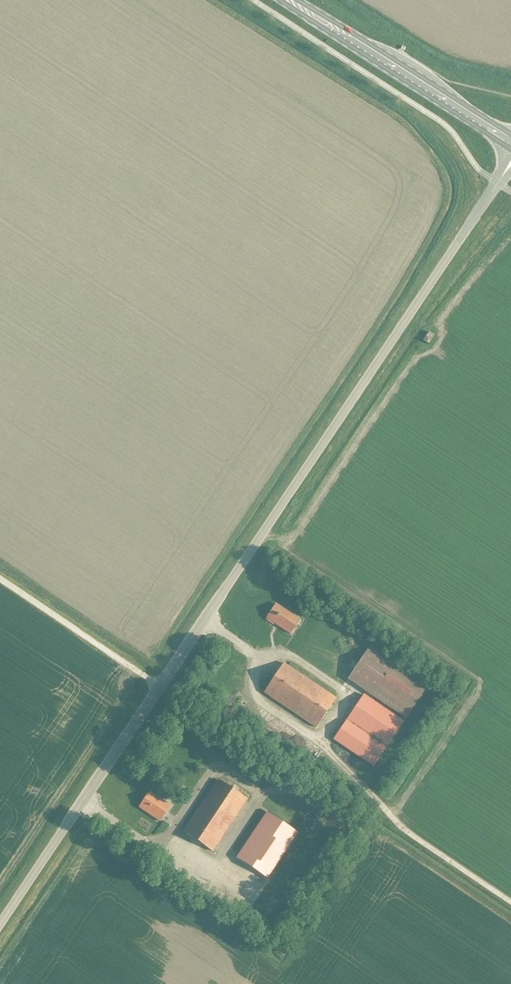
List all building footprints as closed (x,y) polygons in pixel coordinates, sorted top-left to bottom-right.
[(434,335),(428,331),(422,340),(428,344),(434,335)] [(290,633),(299,620),(275,603),(266,617),(290,633)] [(426,684),(370,646),(347,680),(404,718),(426,684)] [(264,692),(289,709),(315,727),(335,697),(283,663),(264,692)] [(403,721),(363,694),(345,721),(385,748),(403,721)] [(345,721),(333,739),(373,765),(374,763),(380,767),(389,753),(383,750),(385,748),(345,721)] [(212,851),(246,799),(217,779),(182,831),(212,851)] [(159,820),(169,805),(149,792),(139,807),(159,820)] [(266,877),(296,832),(266,812),(236,857),(266,877)]
